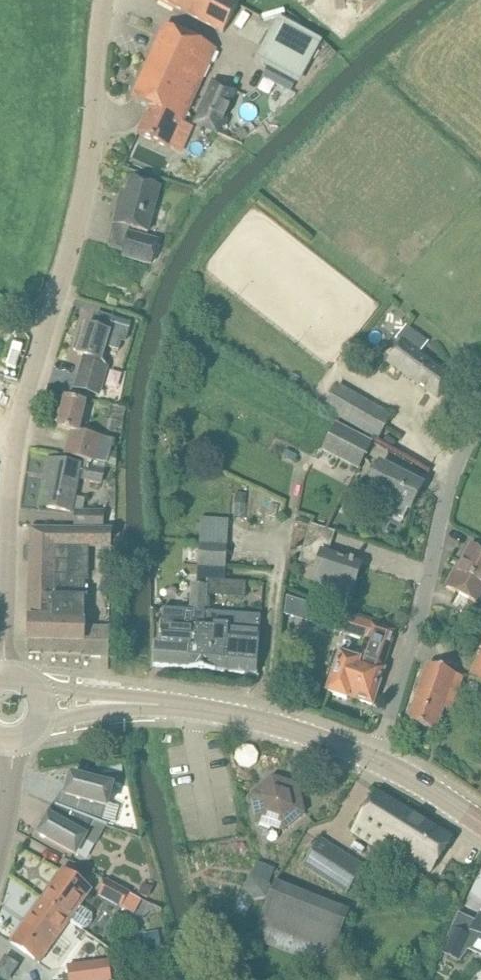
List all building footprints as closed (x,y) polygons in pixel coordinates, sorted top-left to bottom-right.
[(230,0),(162,0),(223,32),(238,4),(230,0)] [(279,18),(258,57),(279,69),(298,79),(302,81),(307,71),(313,60),(320,47),(323,41),(279,18)] [(183,122),(216,49),(165,26),(132,99),(150,107),(138,134),(170,148),(182,122),(183,122)] [(279,69),(272,82),(291,92),(298,79),(279,69)] [(214,82),(196,123),(216,132),(235,91),(214,82)] [(161,187),(150,184),(131,179),(123,207),(119,205),(114,223),(148,233),(161,187)] [(151,261),(156,240),(128,232),(123,253),(151,261)] [(132,321),(112,316),(112,317),(97,313),(93,327),(86,325),(82,340),(77,338),(74,350),(78,351),(78,354),(87,356),(81,375),(79,375),(76,387),(99,394),(107,365),(101,359),(105,346),(119,350),(122,338),(126,340),(132,321)] [(428,342),(412,330),(407,327),(399,339),(403,343),(389,362),(438,397),(452,378),(420,354),(428,342)] [(324,410),(331,414),(334,416),(350,426),(365,400),(339,385),(324,410)] [(56,397),(52,413),(61,415),(58,427),(71,430),(65,455),(84,460),(96,463),(96,462),(106,464),(108,465),(111,452),(114,441),(102,437),(79,431),(86,403),(84,403),(65,398),(65,399),(56,397)] [(335,424),(321,452),(358,471),(373,442),(335,424)] [(286,450),(283,456),(294,461),(296,455),(286,450)] [(79,466),(69,464),(49,460),(47,473),(50,473),(44,506),(71,511),(79,466)] [(86,465),(82,480),(103,485),(106,470),(86,465)] [(410,510),(423,486),(394,471),(392,474),(380,468),(362,499),(375,505),(375,503),(403,517),(402,519),(404,519),(409,509),(410,510)] [(246,505),(247,494),(236,493),(235,504),(246,505)] [(105,511),(75,511),(75,526),(105,526),(105,511)] [(335,532),(316,526),(310,524),(298,561),(318,567),(313,581),(332,587),(334,581),(352,586),(350,593),(352,594),(361,565),(354,562),(354,561),(350,560),(350,561),(328,554),(335,532)] [(28,640),(28,653),(43,653),(43,652),(43,641),(83,642),(83,654),(83,657),(109,658),(109,656),(108,656),(109,636),(109,628),(84,628),(86,577),(86,550),(89,550),(111,550),(112,532),(87,531),(60,530),(52,530),(32,530),(31,560),(28,640)] [(198,570),(225,571),(225,569),(227,569),(228,546),(200,545),(198,570)] [(471,546),(459,569),(456,568),(446,587),(478,603),(480,597),(480,551),(471,546)] [(155,645),(154,666),(188,669),(189,670),(190,649),(195,649),(197,628),(203,629),(204,614),(205,614),(205,613),(207,596),(208,586),(207,586),(208,580),(225,582),(225,581),(225,571),(198,570),(198,585),(193,585),(191,611),(185,611),(163,609),(162,609),(160,646),(155,645)] [(208,580),(207,586),(208,586),(207,596),(247,598),(247,582),(225,581),(225,582),(208,580)] [(287,597),(284,615),(294,618),(299,600),(287,597)] [(335,674),(329,693),(347,699),(348,696),(372,704),(383,670),(391,647),(396,632),(396,631),(377,625),(341,612),(335,630),(365,640),(358,662),(341,656),(335,674)] [(261,617),(205,613),(205,614),(204,614),(203,629),(197,628),(195,649),(190,649),(189,670),(257,675),(260,632),(261,617)] [(469,677),(480,683),(480,655),(469,677)] [(429,664),(408,721),(435,731),(444,708),(450,711),(462,677),(429,664)] [(240,763),(258,765),(260,747),(242,745),(240,763)] [(57,805),(56,806),(95,821),(102,824),(114,782),(91,776),(90,781),(72,776),(66,795),(64,794),(61,807),(57,805)] [(302,813),(304,814),(304,812),(302,812),(297,788),(299,787),(298,786),(296,787),(274,780),(273,777),(272,778),(272,780),(255,796),(252,795),(252,796),(254,797),(258,821),(257,822),(258,823),(259,822),(282,829),(283,831),(284,831),(284,829),(302,813)] [(431,872),(442,856),(452,839),(377,793),(366,810),(353,831),(400,861),(404,855),(431,872)] [(95,821),(56,806),(58,807),(52,818),(49,816),(39,834),(76,855),(95,821)] [(108,827),(105,835),(116,839),(119,832),(108,827)] [(320,839),(303,866),(347,893),(364,866),(320,839)] [(275,869),(257,862),(252,876),(250,876),(245,889),(254,899),(267,897),(272,885),(270,883),(275,869)] [(116,865),(107,880),(155,904),(157,899),(153,888),(116,865)] [(63,869),(41,900),(70,921),(82,930),(83,929),(88,927),(92,921),(92,914),(80,906),(92,890),(63,869)] [(129,893),(107,880),(99,894),(122,907),(129,893)] [(259,923),(327,950),(334,953),(352,910),(276,880),(259,923)] [(41,900),(11,942),(40,963),(54,942),(70,921),(41,900)] [(440,953),(446,956),(460,962),(468,951),(479,936),(480,937),(480,915),(477,921),(475,924),(471,922),(472,919),(458,913),(440,953)] [(7,979),(16,966),(6,959),(0,968),(0,974),(7,979)] [(67,966),(69,979),(110,979),(107,961),(67,966)]
